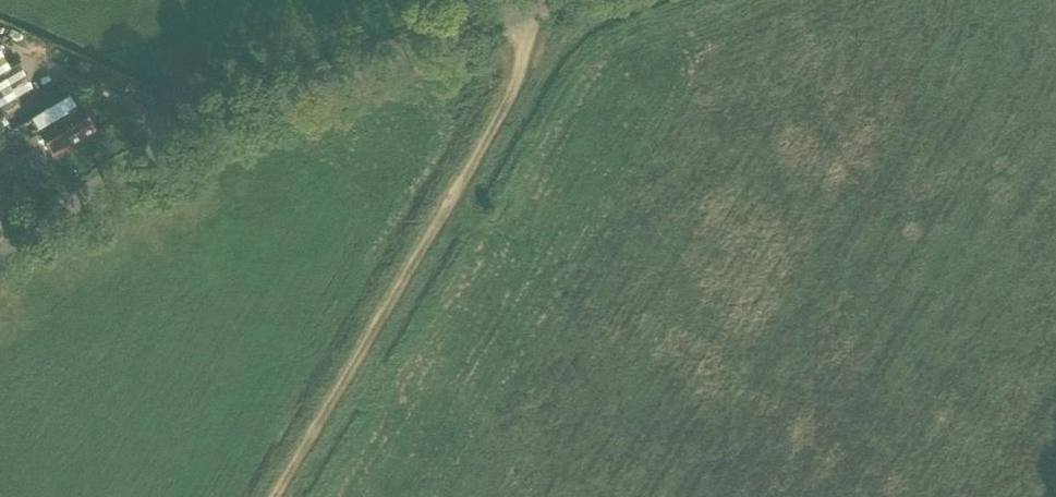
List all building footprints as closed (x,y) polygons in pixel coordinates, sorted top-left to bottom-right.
[(10,55),(0,61),(0,108),(32,89),(20,70),(17,65),(10,55)] [(49,124),(37,131),(52,157),(95,131),(80,105),(75,108),(69,97),(44,111),(46,115),(44,116),(49,124)] [(26,183),(15,165),(0,173),(0,199),(26,183)]
